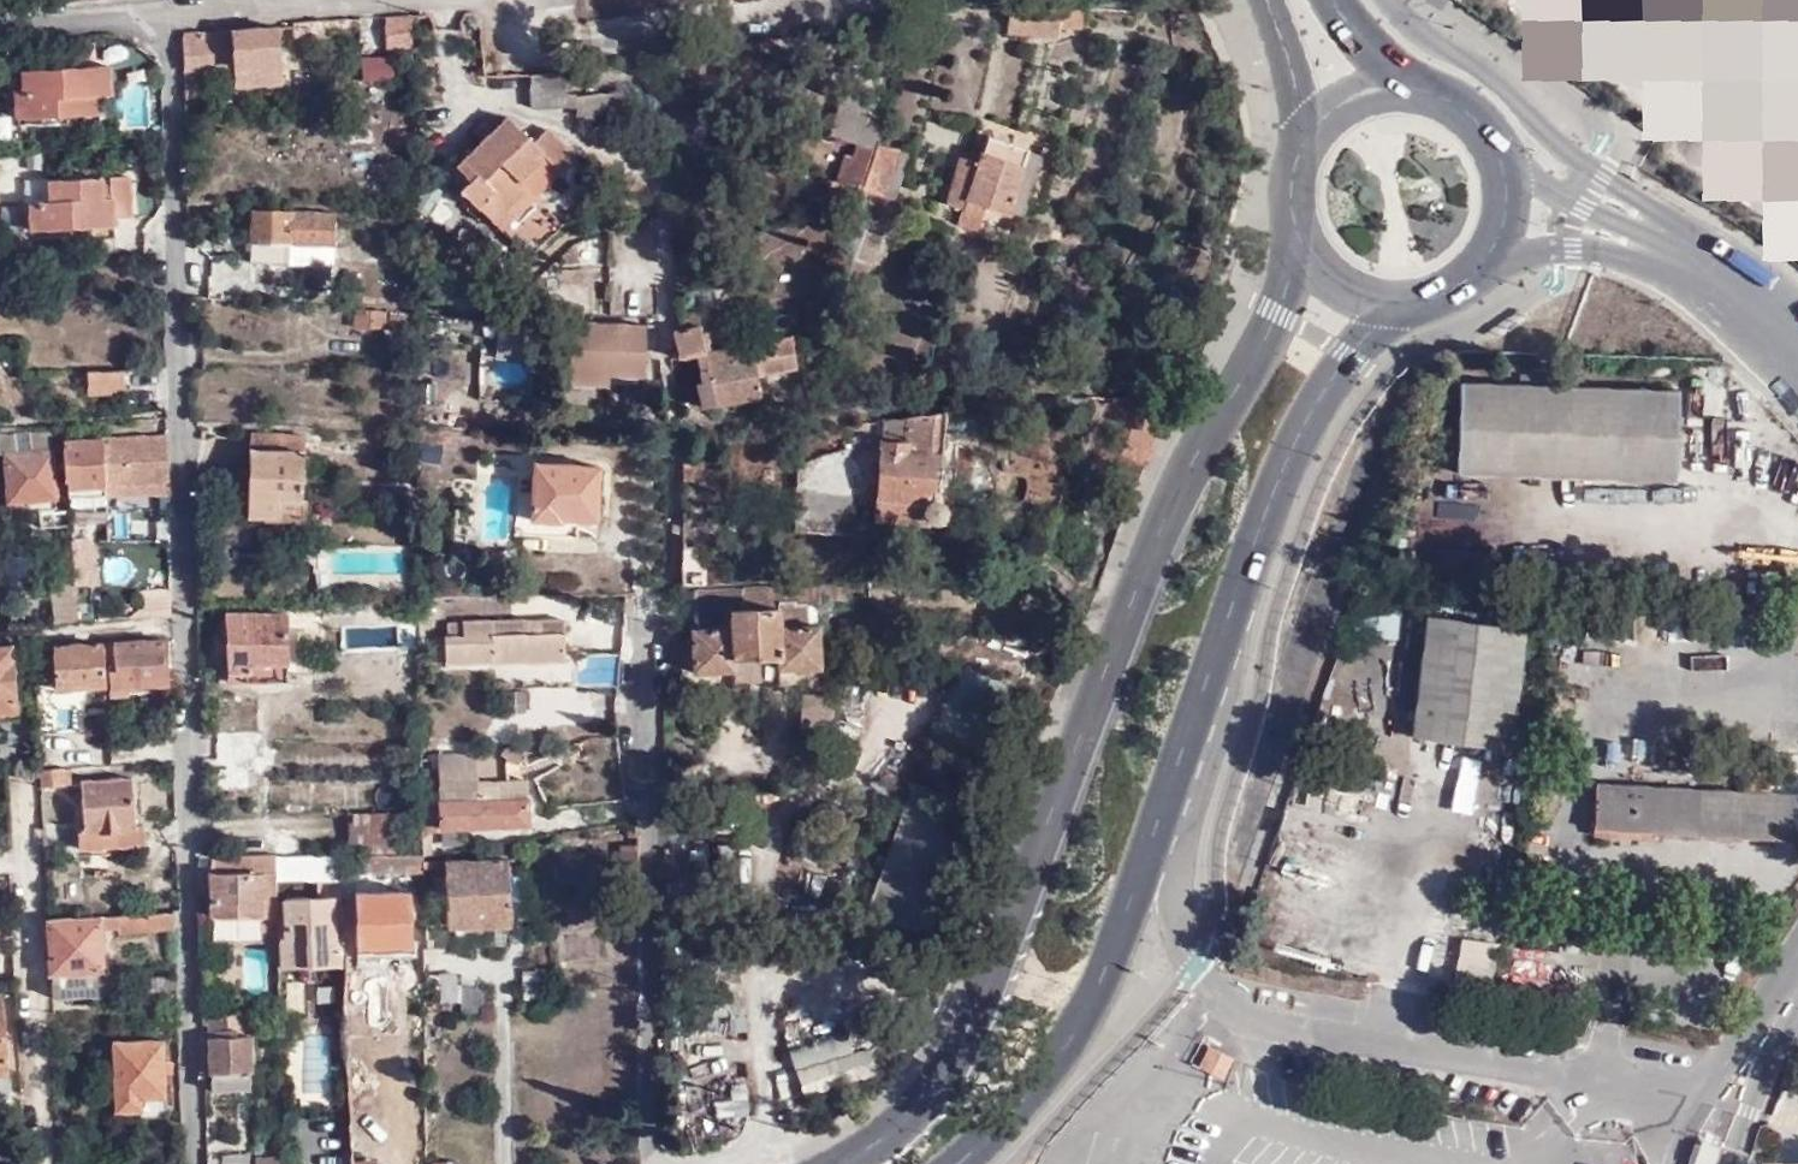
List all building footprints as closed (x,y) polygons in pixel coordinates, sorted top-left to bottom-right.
[(413,48),(413,15),(385,17),(385,50),(413,48)] [(236,86),(285,83),(281,28),(184,34),(187,70),(236,66),(236,86)] [(393,86),(395,55),(365,54),(363,85),(393,86)] [(19,121),(107,118),(106,99),(119,99),(118,70),(34,73),(35,94),(18,94),(19,121)] [(564,71),(528,74),(530,107),(565,106),(565,96),(564,71)] [(850,131),(873,139),(880,105),(873,103),(876,91),(844,81),(830,123),(850,131)] [(623,87),(565,96),(565,106),(577,105),(577,114),(627,109),(624,92),(623,87)] [(562,174),(575,160),(548,134),(536,146),(508,120),(459,172),(471,184),(461,194),(479,210),(522,252),(556,216),(530,191),(554,166),(562,174)] [(863,184),(873,139),(850,131),(836,173),(863,184)] [(983,205),(1006,213),(1029,147),(988,132),(981,151),(974,149),(971,159),(960,155),(944,201),(961,208),(955,222),(975,228),(983,205)] [(905,146),(873,139),(863,184),(862,188),(894,195),(905,146)] [(32,194),(34,223),(118,220),(117,210),(135,210),(133,169),(116,169),(116,189),(106,190),(105,170),(61,171),(61,193),(32,194)] [(255,206),(255,259),(295,260),(295,239),(336,239),(336,206),(255,206)] [(357,329),(383,328),(410,328),(410,306),(385,305),(385,312),(357,312),(357,329)] [(695,312),(675,316),(673,316),(675,330),(669,331),(674,358),(694,354),(698,380),(694,381),(698,405),(759,393),(755,372),(750,349),(731,354),(730,354),(703,359),(701,350),(695,312)] [(539,319),(494,317),(493,345),(568,346),(568,371),(607,372),(643,372),(643,323),(567,322),(567,319),(539,319)] [(410,328),(383,328),(383,346),(410,346),(410,328)] [(750,349),(791,340),(789,332),(730,344),(731,354),(750,349)] [(795,363),(791,340),(750,349),(755,372),(795,363)] [(730,344),(701,350),(703,359),(730,354),(731,354),(730,344)] [(120,392),(120,369),(83,370),(83,393),(120,392)] [(607,384),(607,372),(568,371),(568,383),(607,384)] [(1682,389),(1462,380),(1459,470),(1680,481),(1682,389)] [(837,464),(836,524),(878,527),(879,515),(935,519),(945,407),(886,416),(884,448),(849,444),(837,464)] [(3,429),(4,448),(52,444),(51,427),(3,429)] [(168,434),(106,437),(108,485),(170,483),(168,434)] [(106,437),(64,439),(68,486),(107,485),(108,485),(106,437)] [(306,441),(253,439),(248,522),(302,527),(306,441)] [(52,444),(4,448),(9,496),(56,493),(52,444)] [(442,465),(443,450),(428,450),(428,466),(442,465)] [(559,516),(579,517),(597,518),(600,463),(534,461),(531,515),(559,516)] [(170,491),(170,483),(108,485),(108,494),(170,491)] [(108,494),(108,485),(107,485),(68,486),(68,496),(108,494)] [(579,532),(579,517),(559,516),(558,532),(579,532)] [(89,535),(71,536),(71,549),(74,582),(100,583),(101,552),(89,535)] [(681,582),(699,581),(699,543),(682,543),(682,567),(681,582)] [(76,614),(74,582),(71,549),(56,550),(58,582),(49,583),(52,615),(76,614)] [(820,581),(694,588),(696,666),(738,666),(738,652),(778,652),(779,664),(822,661),(821,621),(782,622),(782,601),(820,599),(820,581)] [(847,630),(862,630),(862,615),(849,614),(847,630)] [(285,617),(226,617),(227,686),(284,686),(285,617)] [(528,632),(528,619),(465,620),(464,624),(449,623),(449,636),(445,636),(446,662),(566,661),(565,619),(543,619),(542,632),(528,632)] [(543,619),(528,619),(528,632),(542,632),(543,619)] [(1522,630),(1421,619),(1404,738),(1506,751),(1522,630)] [(117,666),(109,666),(111,695),(128,695),(127,686),(169,683),(168,639),(116,643),(117,666)] [(39,647),(41,685),(58,683),(58,689),(106,686),(104,643),(39,647)] [(10,646),(0,646),(0,707),(14,706),(10,646)] [(581,682),(618,683),(619,653),(582,652),(581,682)] [(834,694),(803,692),(799,731),(831,735),(834,694)] [(422,798),(423,828),(444,828),(444,823),(527,822),(528,778),(508,779),(508,760),(443,759),(443,765),(443,793),(443,798),(422,798)] [(963,769),(949,764),(942,780),(957,786),(963,769)] [(443,793),(443,765),(425,765),(426,792),(443,793)] [(41,768),(41,784),(65,783),(65,767),(43,768),(41,768)] [(83,779),(85,824),(85,828),(112,828),(113,846),(141,845),(141,823),(134,822),(133,778),(83,779)] [(973,796),(922,778),(878,901),(928,919),(973,796)] [(1592,829),(1795,841),(1797,797),(1766,795),(1766,781),(1737,779),(1736,794),(1596,786),(1592,829)] [(398,843),(398,828),(373,828),(373,808),(350,808),(351,844),(398,843)] [(398,808),(373,808),(373,828),(398,828),(398,808)] [(80,846),(113,846),(112,828),(85,828),(85,824),(80,824),(80,846)] [(639,843),(623,843),(623,877),(638,877),(639,843)] [(342,849),(343,866),(424,863),(424,854),(423,847),(342,849)] [(273,852),(274,877),(339,874),(338,850),(273,852)] [(274,877),(273,852),(209,854),(211,914),(258,912),(275,911),(274,877)] [(511,855),(447,858),(448,919),(512,918),(511,855)] [(439,858),(427,858),(427,867),(440,867),(439,858)] [(359,938),(412,938),(411,884),(359,885),(359,938)] [(344,964),(343,910),(332,909),(333,896),(315,896),(315,889),(305,889),(305,896),(284,897),(284,938),(277,937),(277,965),(344,964)] [(1490,967),(1504,905),(1471,898),(1457,960),(1490,967)] [(99,919),(99,933),(175,929),(175,911),(98,915),(99,919)] [(275,911),(258,912),(259,939),(277,937),(275,911)] [(49,922),(53,996),(110,993),(109,970),(101,970),(99,933),(99,919),(49,922)] [(412,959),(412,938),(359,938),(359,961),(412,959)] [(177,985),(176,973),(140,975),(140,987),(177,985)] [(9,1088),(2,991),(0,991),(0,1089),(9,1088)] [(219,1011),(209,1012),(211,1087),(250,1086),(249,1034),(253,1034),(252,1009),(219,1011)] [(791,1051),(803,1090),(857,1074),(845,1035),(791,1051)] [(169,1115),(167,1059),(167,1055),(164,1055),(164,1043),(158,1042),(158,1039),(113,1040),(115,1108),(143,1108),(143,1116),(169,1115)] [(1218,1078),(1228,1058),(1206,1048),(1196,1068),(1218,1078)] [(256,1154),(257,1163),(282,1163),(282,1154),(256,1154)] [(355,1163),(375,1163),(375,1155),(355,1155),(355,1163)]
